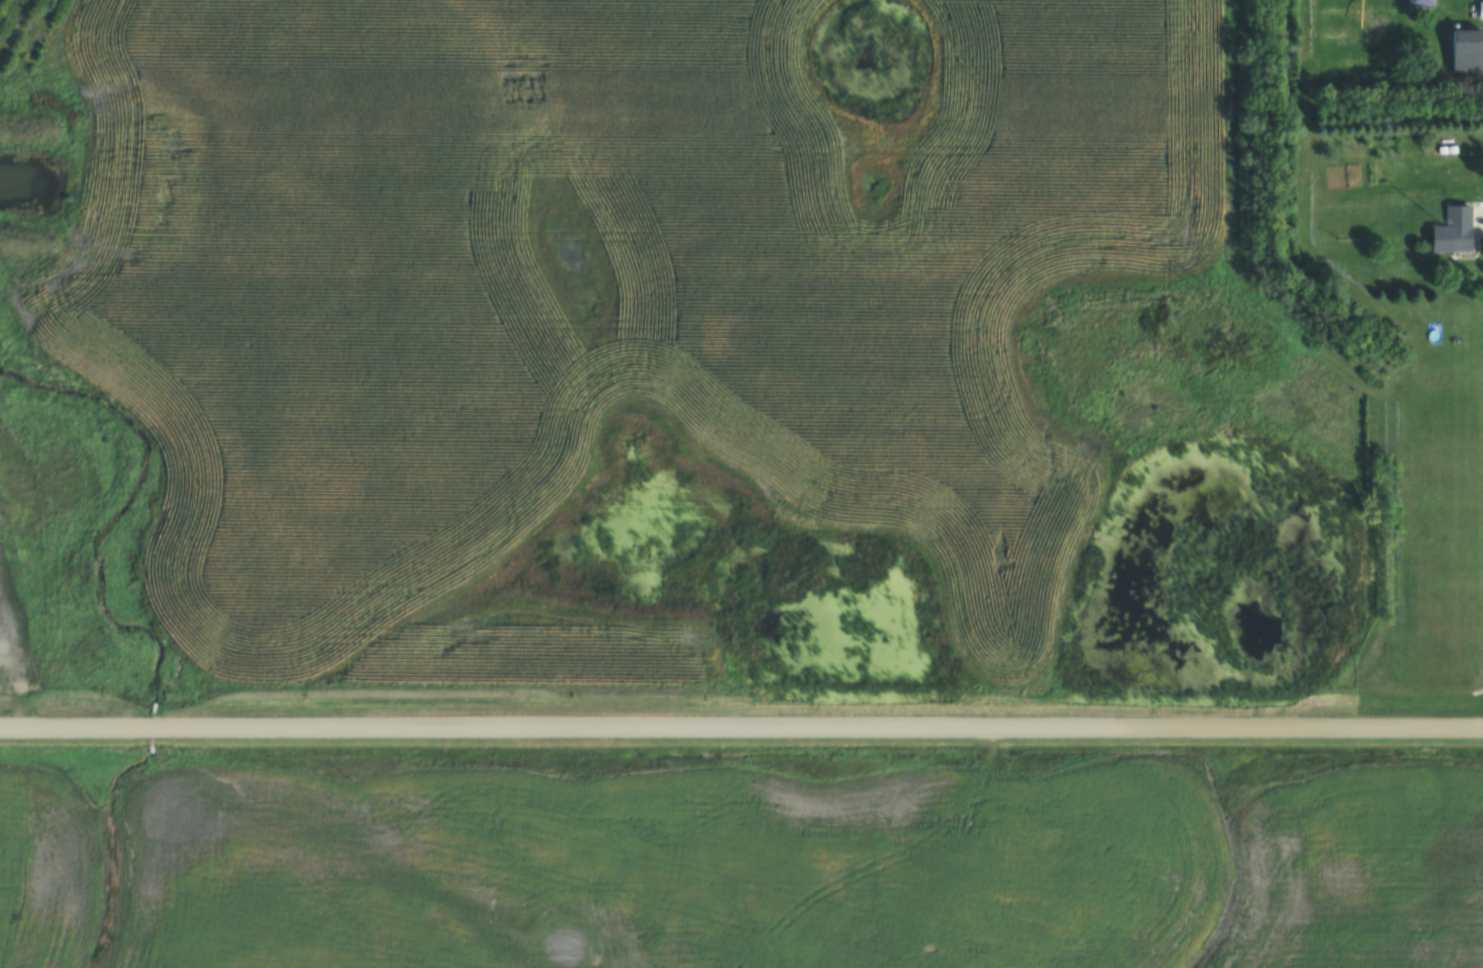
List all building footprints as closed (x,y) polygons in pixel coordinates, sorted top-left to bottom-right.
[(1450,29),(1479,29),(1479,75),(1450,75),(1450,29)] [(1470,206),(1470,250),(1431,250),(1431,225),(1445,225),(1445,206),(1470,206)]
